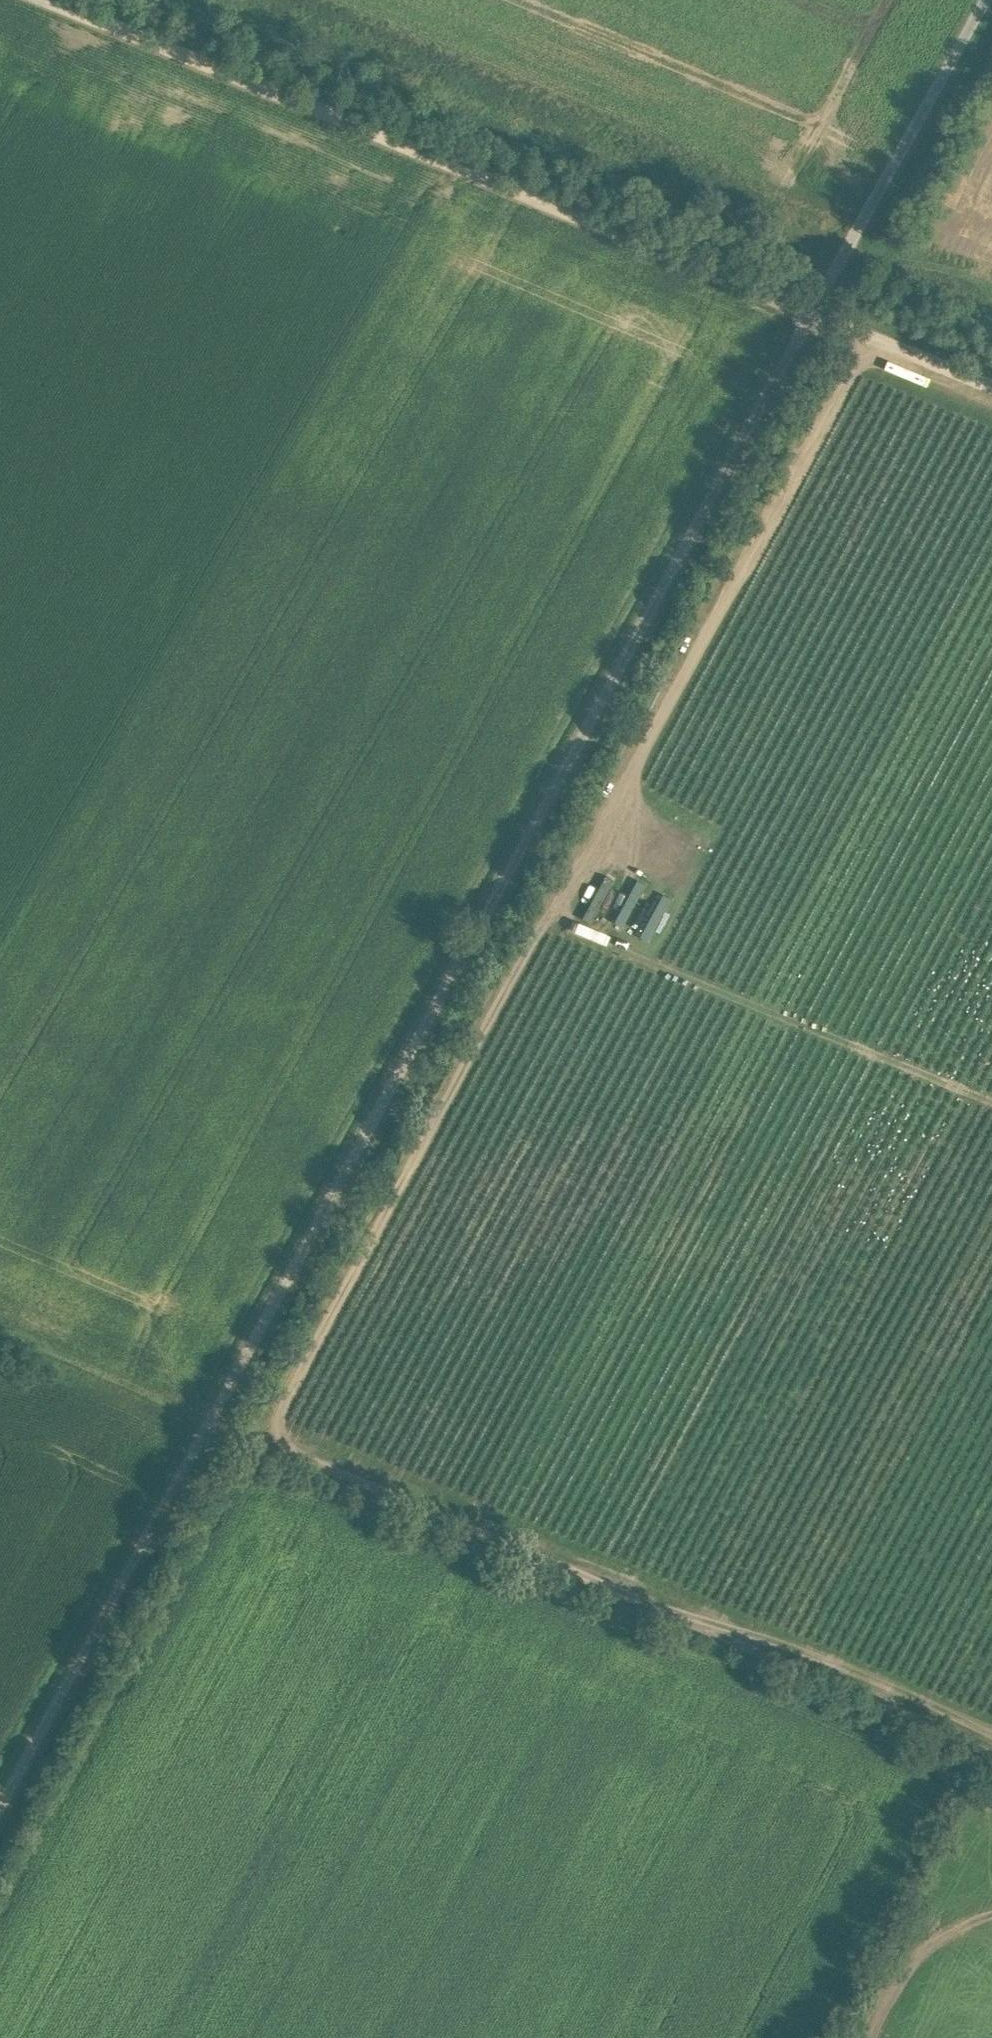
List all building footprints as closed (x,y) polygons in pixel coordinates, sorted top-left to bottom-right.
[(623,925),(646,883),(637,878),(615,920),(623,925)]
